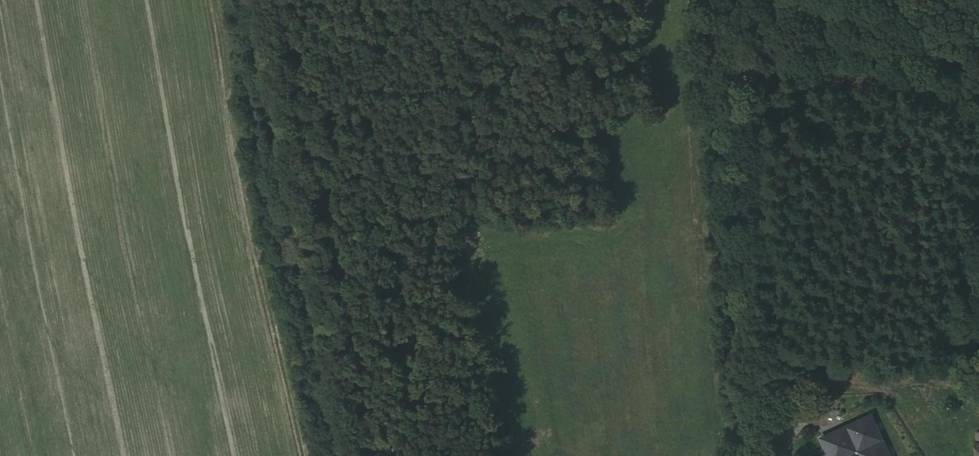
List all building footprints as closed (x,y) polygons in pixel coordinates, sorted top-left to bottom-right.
[(872,414),(818,436),(827,455),(890,455),(872,414)] [(969,448),(969,455),(978,455),(978,447),(969,448)]
